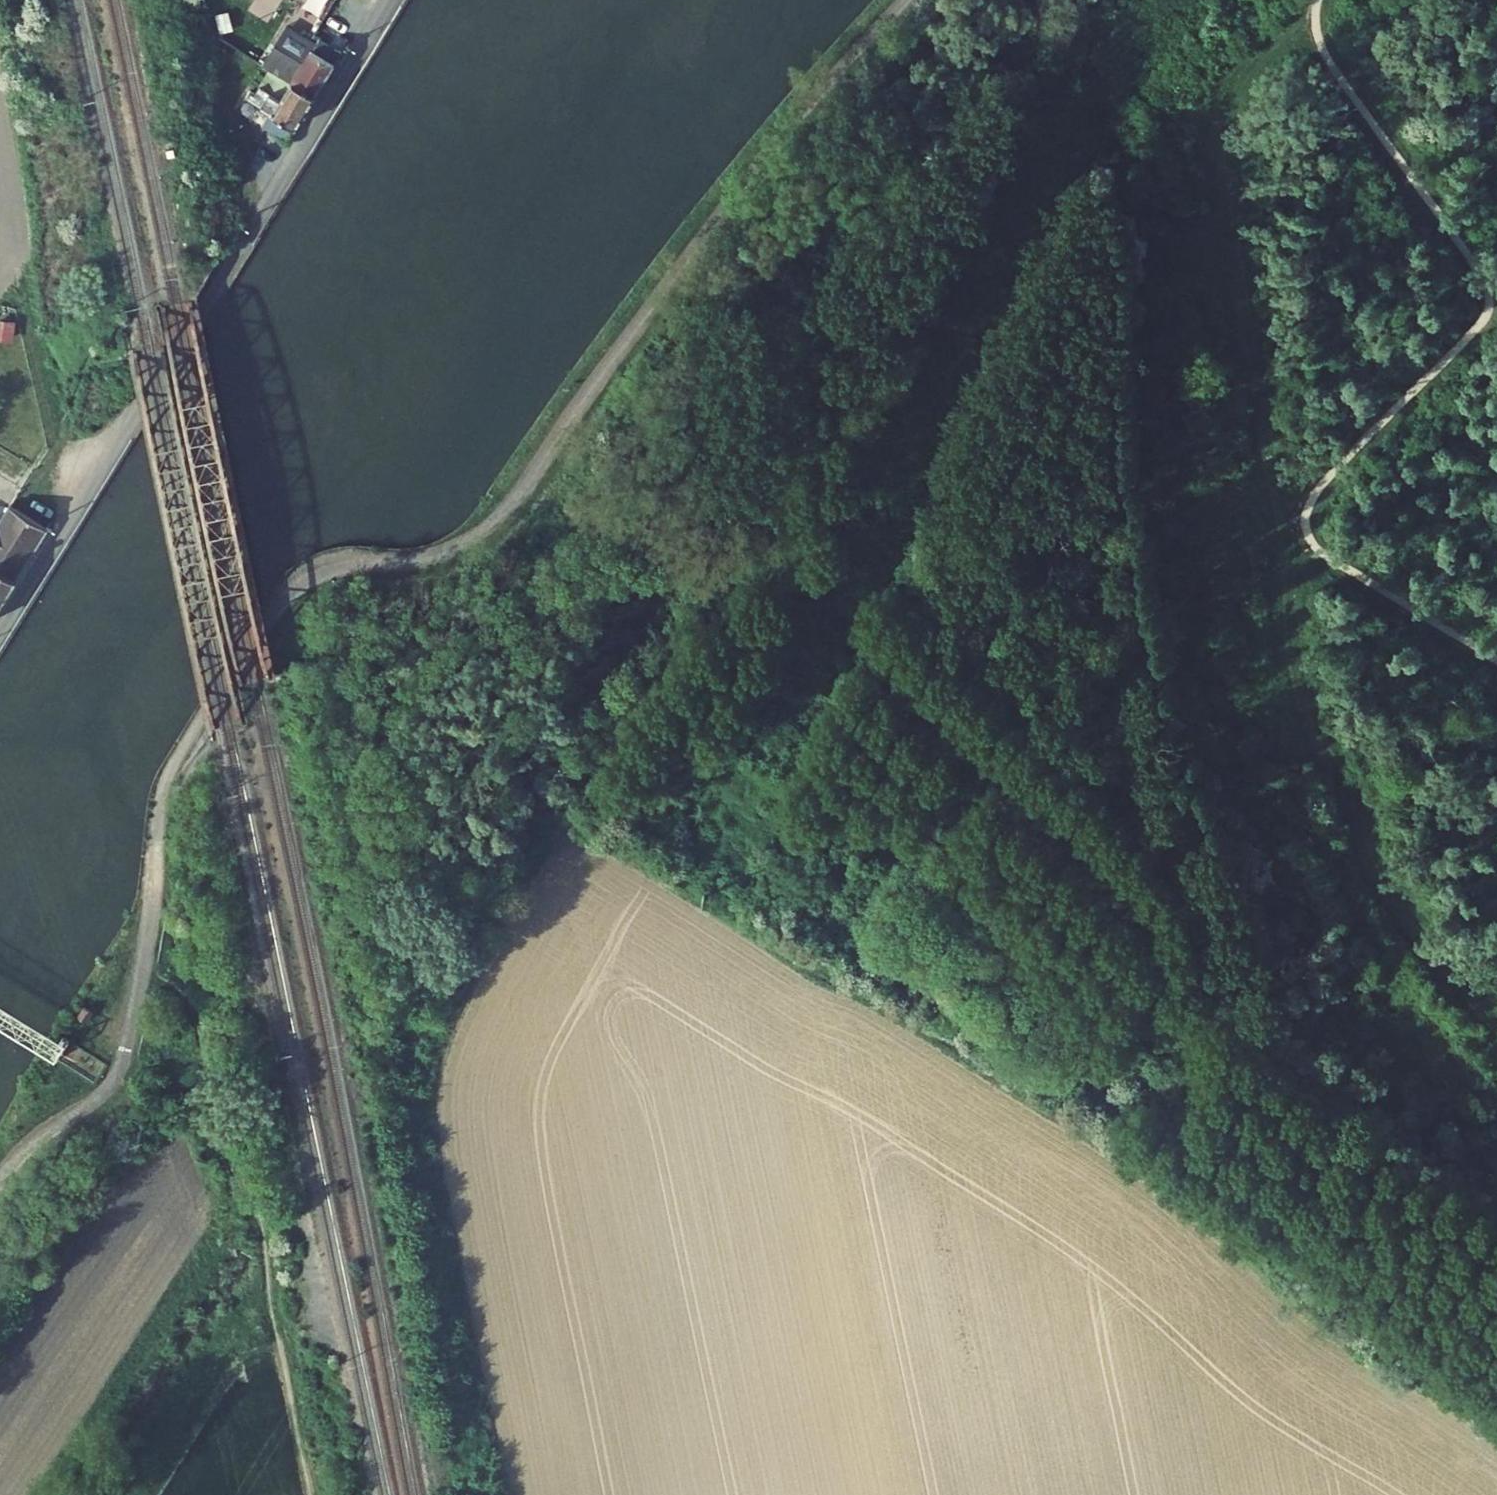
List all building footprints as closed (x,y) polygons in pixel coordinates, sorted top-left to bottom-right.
[(273,45),(262,64),(270,69),(314,96),(334,64),(312,51),(317,43),(298,31),(287,25),(275,46),(273,45)] [(340,53),(318,40),(317,43),(312,51),(334,64),(338,56),(340,53)] [(269,113),(295,128),(314,96),(270,69),(254,95),(249,92),(245,98),(256,105),(269,113)] [(261,126),(287,141),(295,128),(269,113),(261,126)] [(14,340),(15,322),(0,321),(0,339),(14,340)] [(16,577),(46,528),(8,505),(0,518),(0,567),(16,577)] [(16,577),(0,567),(0,603),(16,577)] [(86,1021),(91,1012),(84,1007),(78,1015),(86,1021)]
